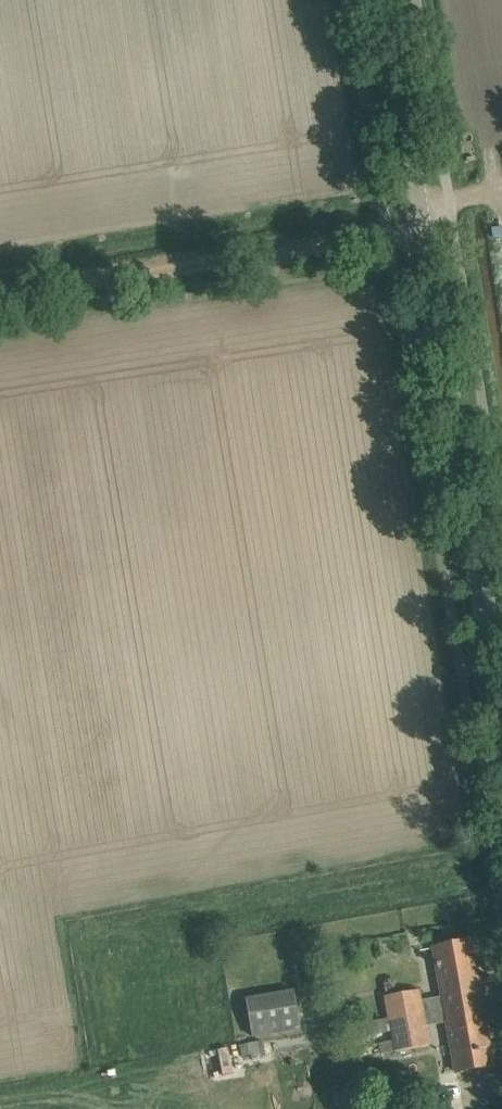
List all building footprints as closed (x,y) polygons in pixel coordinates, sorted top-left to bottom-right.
[(182,930),(171,939),(180,950),(191,941),(182,930)] [(435,948),(445,1007),(481,1001),(470,942),(435,948)] [(247,996),(253,1036),(301,1029),(295,988),(247,996)] [(423,1010),(419,988),(385,993),(389,1016),(423,1010)] [(492,1066),(481,1001),(445,1007),(457,1072),(492,1066)] [(429,1044),(423,1010),(389,1016),(390,1021),(376,1023),(378,1035),(392,1032),(395,1050),(429,1044)]
